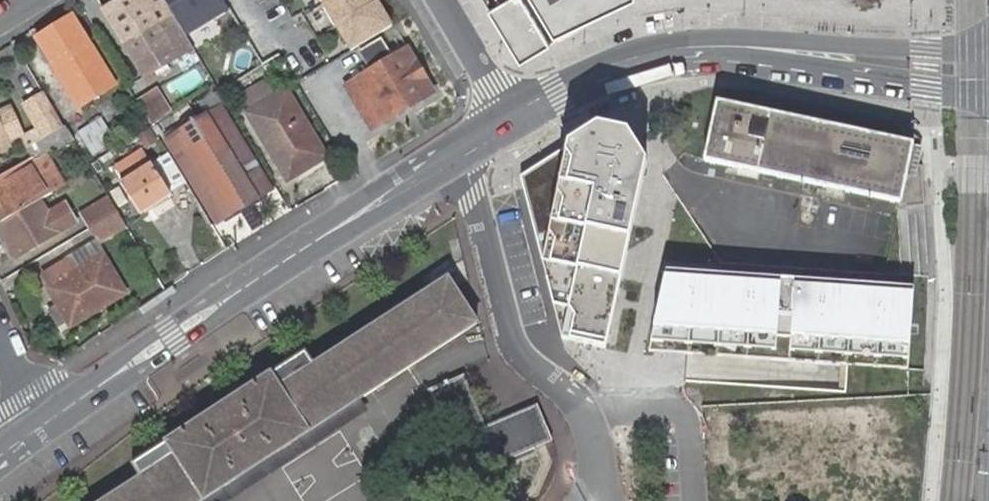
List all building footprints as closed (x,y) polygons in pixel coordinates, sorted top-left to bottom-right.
[(192,48),(185,35),(164,0),(121,0),(104,10),(144,77),(192,48)] [(185,35),(228,10),(222,0),(164,0),(185,35)] [(323,5),(323,6),(335,27),(336,26),(350,51),(390,26),(376,2),(373,4),(371,0),(320,0),(323,5)] [(520,61),(622,0),(483,0),(520,61)] [(35,40),(76,108),(111,86),(71,19),(35,40)] [(355,81),(380,123),(430,94),(405,52),(389,60),(378,42),(358,54),(369,72),(355,81)] [(368,131),(380,123),(355,81),(343,88),(368,131)] [(138,96),(153,120),(173,108),(159,84),(138,96)] [(297,166),(300,173),(326,158),(286,91),(247,114),(285,175),(297,166)] [(917,145),(719,103),(706,164),(905,207),(917,145)] [(271,191),(221,107),(165,141),(215,223),(271,191)] [(88,159),(112,143),(98,119),(75,133),(88,159)] [(9,145),(0,127),(0,148),(9,145)] [(47,156),(72,142),(63,127),(28,147),(35,161),(36,162),(47,156)] [(596,131),(520,181),(561,342),(606,351),(644,168),(626,136),(596,131)] [(120,168),(127,180),(149,167),(141,154),(120,168)] [(35,163),(52,192),(64,186),(47,156),(36,162),(35,163)] [(156,169),(162,180),(169,192),(185,182),(171,159),(156,169)] [(35,163),(34,162),(0,182),(0,219),(1,220),(2,222),(41,199),(52,192),(35,163)] [(149,167),(123,183),(141,214),(171,197),(162,180),(156,169),(153,164),(149,167)] [(287,180),(300,173),(297,166),(285,175),(287,180)] [(82,213),(91,227),(117,212),(108,197),(82,213)] [(0,222),(0,225),(16,255),(76,221),(65,203),(49,212),(41,199),(2,222),(0,222)] [(98,241),(125,226),(117,213),(117,212),(91,227),(98,241)] [(93,242),(65,257),(74,271),(102,256),(93,242)] [(65,321),(67,324),(124,292),(102,256),(74,271),(65,257),(40,271),(48,286),(46,287),(57,306),(65,321)] [(911,288),(664,274),(647,353),(907,369),(911,288)] [(132,466),(143,482),(114,500),(242,500),(374,414),(363,402),(482,325),(451,280),(319,368),(307,354),(132,466)] [(57,306),(50,310),(58,325),(65,321),(57,306)] [(463,375),(429,390),(461,467),(476,500),(517,500),(501,462),(552,440),(537,405),(486,427),(463,375)]
